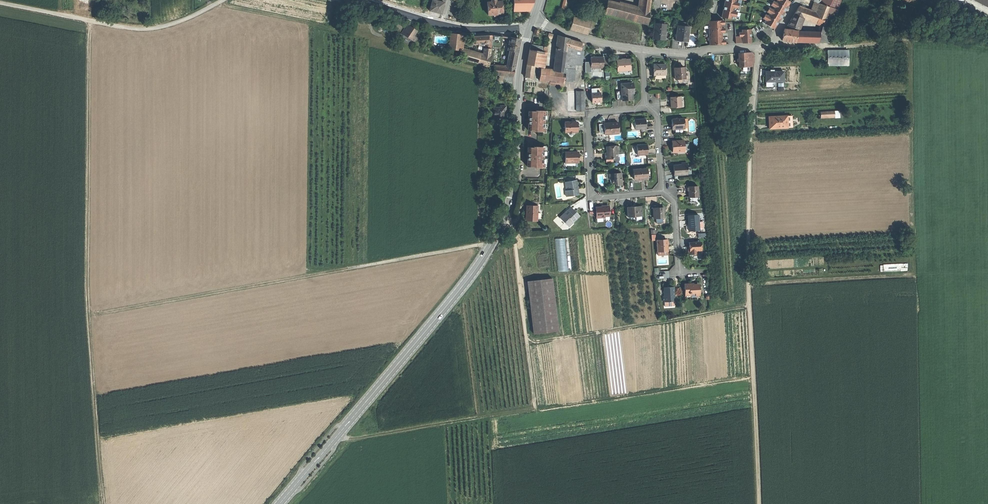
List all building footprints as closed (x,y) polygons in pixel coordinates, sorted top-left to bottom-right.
[(430,11),(435,12),(441,14),(444,2),(440,1),(434,0),(432,0),(430,11)] [(487,2),(488,15),(495,14),(502,14),(501,1),(498,1),(497,0),(496,0),(495,0),(492,0),(491,0),(491,2),(487,2)] [(513,11),(529,12),(532,5),(534,0),(513,0),(513,11)] [(662,0),(653,0),(652,10),(660,11),(662,0)] [(724,5),(723,11),(721,18),(733,20),(734,17),(735,17),(736,13),(735,12),(735,8),(737,9),(738,4),(736,3),(737,0),(725,0),(724,5)] [(785,0),(776,0),(774,3),(772,2),(770,5),(772,7),(771,9),(769,8),(766,12),(768,13),(767,16),(765,15),(762,19),(764,20),(763,23),(768,26),(774,30),(780,19),(784,12),(790,3),(785,0)] [(640,9),(608,1),(604,13),(648,25),(649,12),(640,9)] [(650,4),(641,3),(640,9),(649,12),(650,4)] [(832,8),(819,3),(816,12),(829,17),(832,8)] [(829,17),(816,12),(799,6),(794,15),(803,18),(822,25),(829,17)] [(791,20),(788,26),(799,30),(803,18),(794,15),(791,20)] [(829,17),(822,25),(820,32),(818,42),(829,42),(836,19),(829,17)] [(591,24),(573,19),(570,29),(588,35),(591,24)] [(723,21),(706,22),(706,26),(708,25),(708,30),(706,30),(706,33),(708,33),(709,38),(707,38),(707,41),(709,41),(709,46),(725,45),(724,43),(724,41),(721,41),(721,35),(721,33),(724,33),(724,29),(721,29),(720,27),(720,25),(723,25),(723,21)] [(666,25),(654,24),(653,39),(658,39),(664,40),(666,25)] [(685,27),(677,26),(676,40),(682,41),(687,41),(689,27),(688,27),(688,26),(685,25),(685,27)] [(410,29),(405,27),(401,34),(407,37),(407,38),(410,40),(410,41),(414,43),(416,38),(413,37),(416,32),(410,29)] [(735,43),(751,42),(751,29),(738,29),(738,36),(735,36),(735,43)] [(798,31),(785,29),(784,30),(782,40),(793,42),(796,42),(798,32),(798,31)] [(820,32),(798,32),(796,42),(793,42),(796,42),(797,41),(818,42),(820,32)] [(453,34),(451,33),(450,50),(459,51),(460,35),(453,34)] [(502,36),(493,36),(492,44),(492,47),(501,48),(502,36)] [(565,38),(560,37),(559,52),(568,54),(569,48),(570,39),(565,38)] [(515,39),(511,38),(509,52),(510,52),(518,53),(520,40),(515,39)] [(583,43),(570,39),(569,48),(577,49),(581,50),(583,43)] [(581,50),(577,49),(576,58),(575,58),(574,62),(583,63),(584,44),(583,43),(581,50)] [(544,49),(531,46),(531,48),(528,61),(527,66),(534,67),(538,68),(538,69),(541,70),(542,61),(544,49)] [(569,48),(568,54),(568,57),(575,58),(576,58),(577,49),(569,48)] [(477,54),(463,50),(461,59),(478,64),(479,55),(480,53),(478,52),(477,54)] [(848,50),(829,50),(829,66),(848,66),(848,50)] [(568,54),(559,52),(556,72),(556,73),(566,74),(566,71),(573,72),(574,62),(575,58),(568,57),(568,54)] [(746,54),(739,54),(739,68),(747,67),(747,62),(746,54)] [(485,56),(479,55),(478,64),(490,67),(490,59),(484,58),(485,56)] [(723,56),(714,56),(713,65),(721,72),(723,56)] [(517,58),(509,57),(508,67),(515,69),(517,58)] [(600,58),(593,58),(592,69),(605,70),(606,59),(600,58)] [(621,61),(617,61),(618,71),(625,71),(625,70),(630,70),(629,60),(625,60),(625,62),(623,62),(621,62),(621,61)] [(734,66),(730,65),(728,72),(731,73),(730,77),(737,78),(739,67),(734,66)] [(515,69),(493,66),(492,82),(513,85),(514,78),(515,69)] [(666,67),(653,67),(654,72),(654,77),(666,77),(666,67)] [(680,68),(675,68),(676,80),(686,80),(685,68),(680,68)] [(545,70),(541,70),(540,81),(555,84),(564,85),(566,74),(556,73),(556,72),(545,70)] [(566,74),(564,85),(573,86),(574,72),(573,72),(566,71),(566,74)] [(774,71),(766,71),(766,82),(773,82),(783,82),(783,71),(774,71)] [(633,84),(621,85),(622,102),(628,101),(632,101),(632,96),(632,94),(633,94),(633,84)] [(601,93),(592,94),(593,103),(597,103),(602,103),(601,93)] [(681,98),(671,99),(671,104),(672,109),(682,108),(681,98)] [(501,109),(495,109),(495,115),(494,115),(494,119),(493,119),(493,124),(499,124),(499,123),(504,123),(504,121),(507,119),(507,114),(507,107),(501,107),(501,109)] [(536,113),(529,113),(529,122),(529,132),(536,132),(536,133),(543,133),(543,129),(544,129),(545,116),(544,116),(544,112),(536,112),(536,113)] [(786,117),(776,117),(776,119),(769,119),(769,129),(787,128),(786,117)] [(645,120),(634,120),(635,130),(641,130),(641,132),(646,131),(646,126),(645,120)] [(684,120),(672,120),(672,125),(673,130),(674,130),(685,130),(685,129),(685,123),(684,120)] [(578,124),(564,124),(564,133),(569,133),(569,134),(573,134),(573,133),(578,133),(578,128),(578,124)] [(604,125),(604,133),(604,136),(619,135),(618,124),(604,125)] [(684,142),(673,143),(673,148),(673,154),(678,154),(678,153),(685,152),(684,142)] [(616,147),(606,148),(607,152),(607,154),(604,154),(604,160),(616,160),(616,153),(619,153),(618,148),(616,148),(616,147)] [(648,147),(637,147),(637,157),(648,157),(648,152),(648,147)] [(535,149),(528,149),(528,158),(527,168),(534,168),(534,169),(542,169),(542,166),(543,164),(544,152),(542,152),(543,148),(536,148),(535,149)] [(578,153),(565,153),(565,164),(578,163),(578,159),(578,153)] [(681,165),(673,165),(674,171),(674,176),(688,175),(687,163),(681,163),(681,165)] [(645,171),(634,171),(634,181),(639,181),(640,181),(641,181),(646,181),(645,171)] [(621,175),(609,176),(610,181),(611,181),(612,186),(615,186),(617,186),(617,187),(622,186),(621,175)] [(575,181),(565,183),(567,191),(565,192),(566,198),(578,195),(577,189),(576,186),(575,181)] [(698,187),(689,188),(690,194),(690,199),(699,199),(698,187)] [(539,207),(527,207),(527,213),(528,213),(528,215),(528,220),(538,221),(539,207)] [(601,208),(595,208),(596,219),(603,219),(605,216),(607,216),(606,207),(601,208)] [(634,208),(628,208),(629,218),(643,217),(643,208),(638,209),(638,208),(634,208)] [(565,214),(559,219),(565,224),(566,223),(569,227),(579,217),(575,213),(572,209),(565,214)] [(659,210),(653,210),(653,221),(656,221),(662,220),(664,220),(663,210),(659,210)] [(699,217),(688,218),(689,222),(689,233),(700,232),(699,224),(699,217)] [(568,237),(555,239),(559,271),(569,270),(568,264),(571,264),(568,237)] [(667,241),(657,242),(658,253),(668,253),(668,248),(667,241)] [(701,244),(689,244),(689,248),(689,251),(688,251),(688,257),(696,256),(696,253),(701,253),(701,244)] [(552,280),(528,283),(534,335),(558,332),(552,280)] [(691,286),(684,286),(685,299),(691,299),(690,296),(695,295),(696,297),(700,296),(700,290),(698,290),(698,286),(693,286),(691,287),(691,286)] [(668,290),(664,290),(664,298),(663,298),(663,304),(664,304),(674,303),(673,289),(668,290)]
